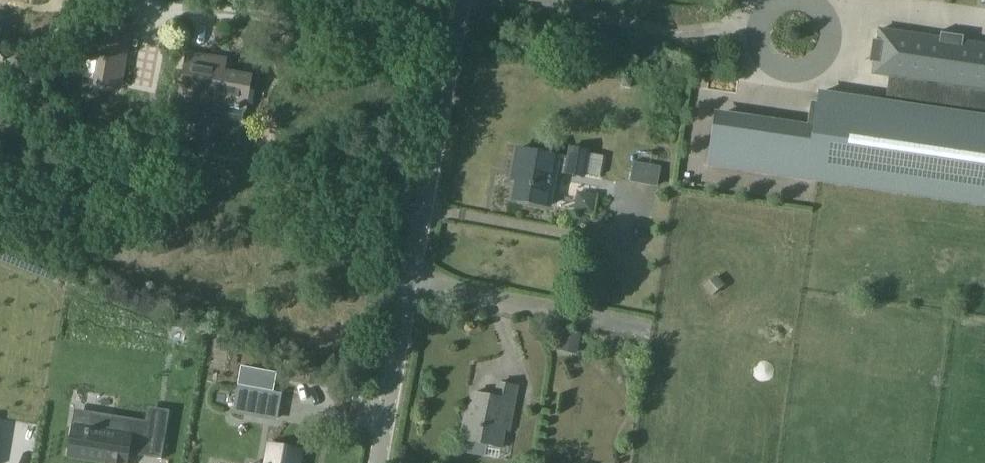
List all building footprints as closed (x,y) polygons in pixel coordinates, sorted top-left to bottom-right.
[(131,27),(104,21),(101,36),(94,35),(90,54),(98,55),(96,63),(89,61),(85,76),(94,77),(92,85),(119,90),(131,27)] [(708,164),(815,179),(984,204),(984,45),(961,41),(961,37),(942,34),(941,38),(879,29),(877,41),(873,41),(870,61),(874,61),(873,74),(889,76),(885,103),(813,92),(807,130),(715,116),(708,164)] [(185,59),(180,92),(206,96),(205,101),(207,101),(205,116),(219,118),(243,122),(246,108),(251,75),(224,71),(225,65),(226,58),(187,51),(185,59)] [(516,148),(511,179),(516,180),(513,199),(550,206),(556,172),(564,173),(564,174),(585,178),(586,173),(599,176),(603,156),(589,153),(590,149),(569,145),(566,159),(558,158),(559,156),(516,148)] [(458,419),(454,437),(462,439),(460,450),(477,453),(479,443),(497,447),(504,415),(509,416),(516,386),(498,382),(495,396),(494,396),(472,391),(465,421),(458,419)] [(235,411),(275,419),(279,395),(239,388),(235,411)] [(70,434),(73,435),(70,451),(84,453),(83,458),(106,462),(105,462),(107,462),(115,462),(125,462),(127,451),(159,456),(158,459),(161,460),(169,410),(166,410),(166,413),(150,410),(147,424),(91,415),(88,430),(71,427),(71,428),(70,434)] [(256,462),(299,462),(301,452),(270,446),(267,461),(257,459),(256,462)]
